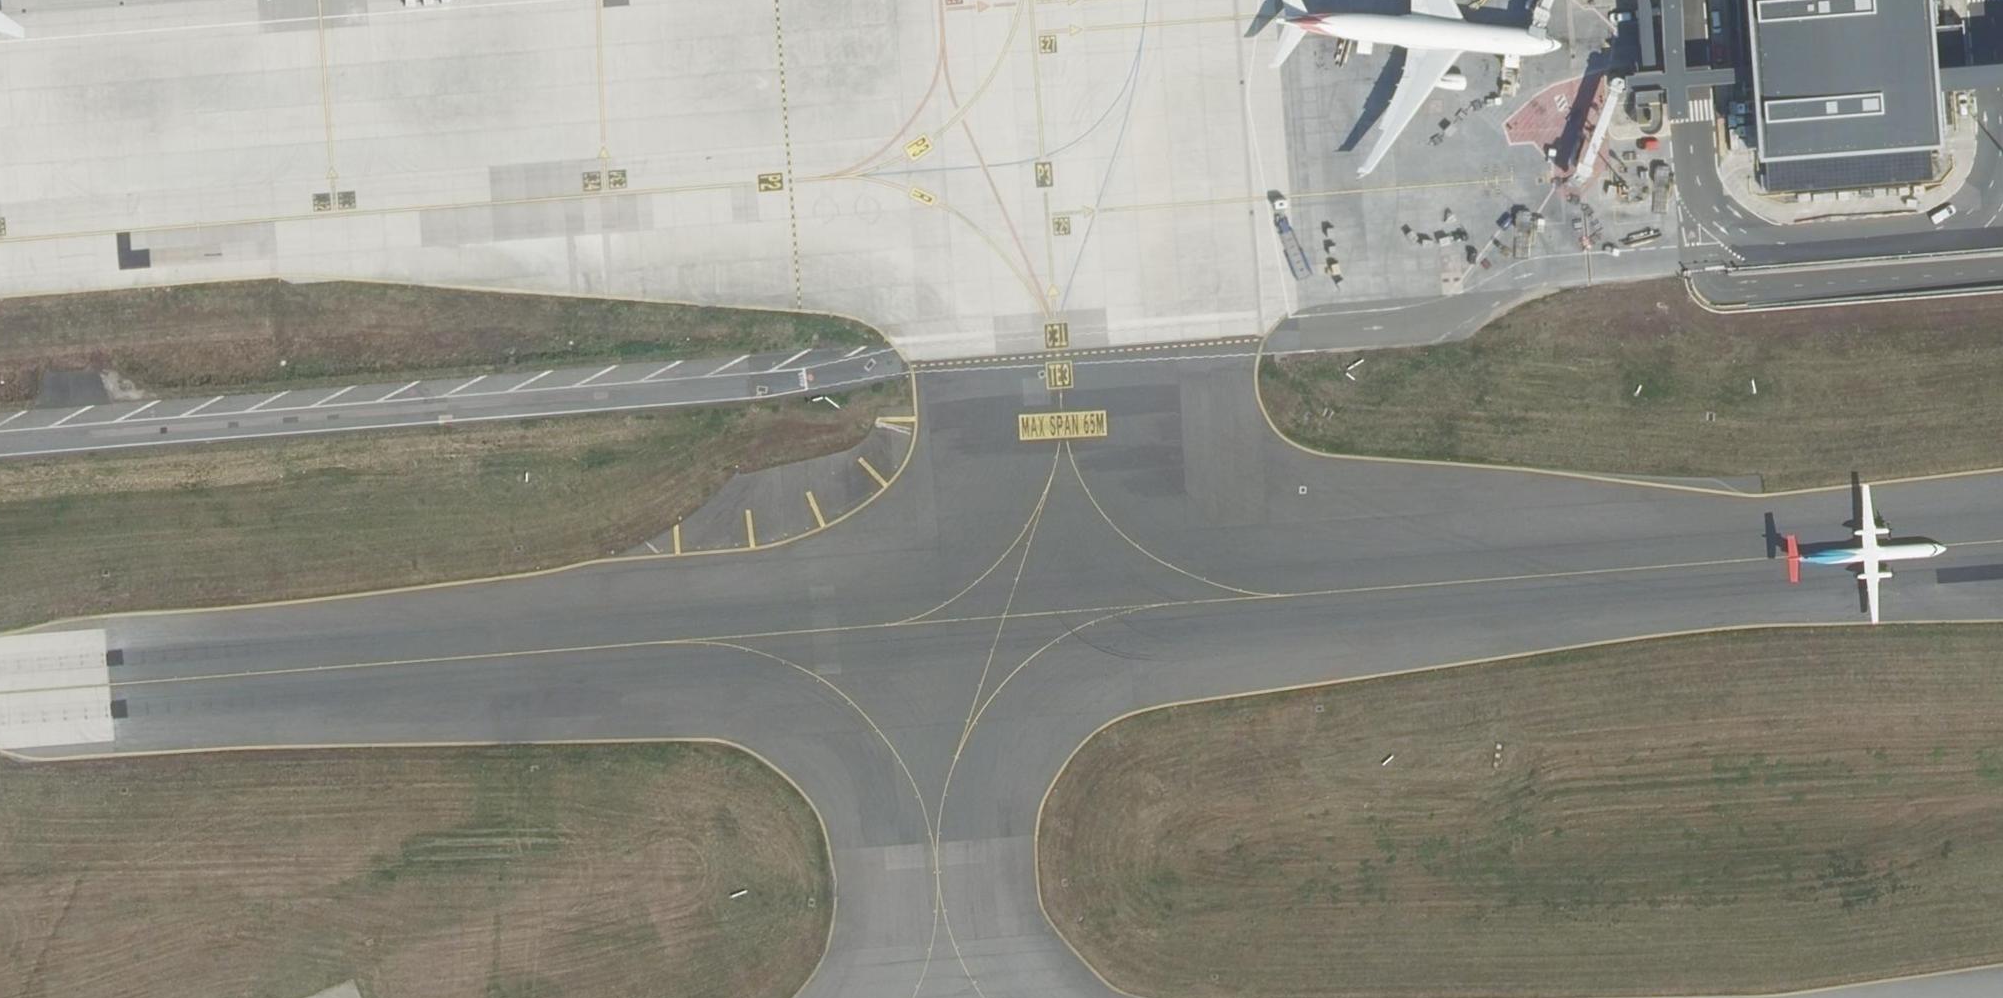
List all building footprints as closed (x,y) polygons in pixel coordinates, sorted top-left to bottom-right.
[(1641,63),(1617,64),(1618,81),(1658,78),(1660,107),(1685,105),(1683,75),(1698,74),(1740,71),(1747,163),(1757,162),(1759,196),(1924,183),(1922,148),(1931,148),(1927,91),(2002,85),(2002,63),(1922,69),(1917,0),(1734,0),(1739,58),(1682,61),(1677,0),(1636,0),(1641,63)]
